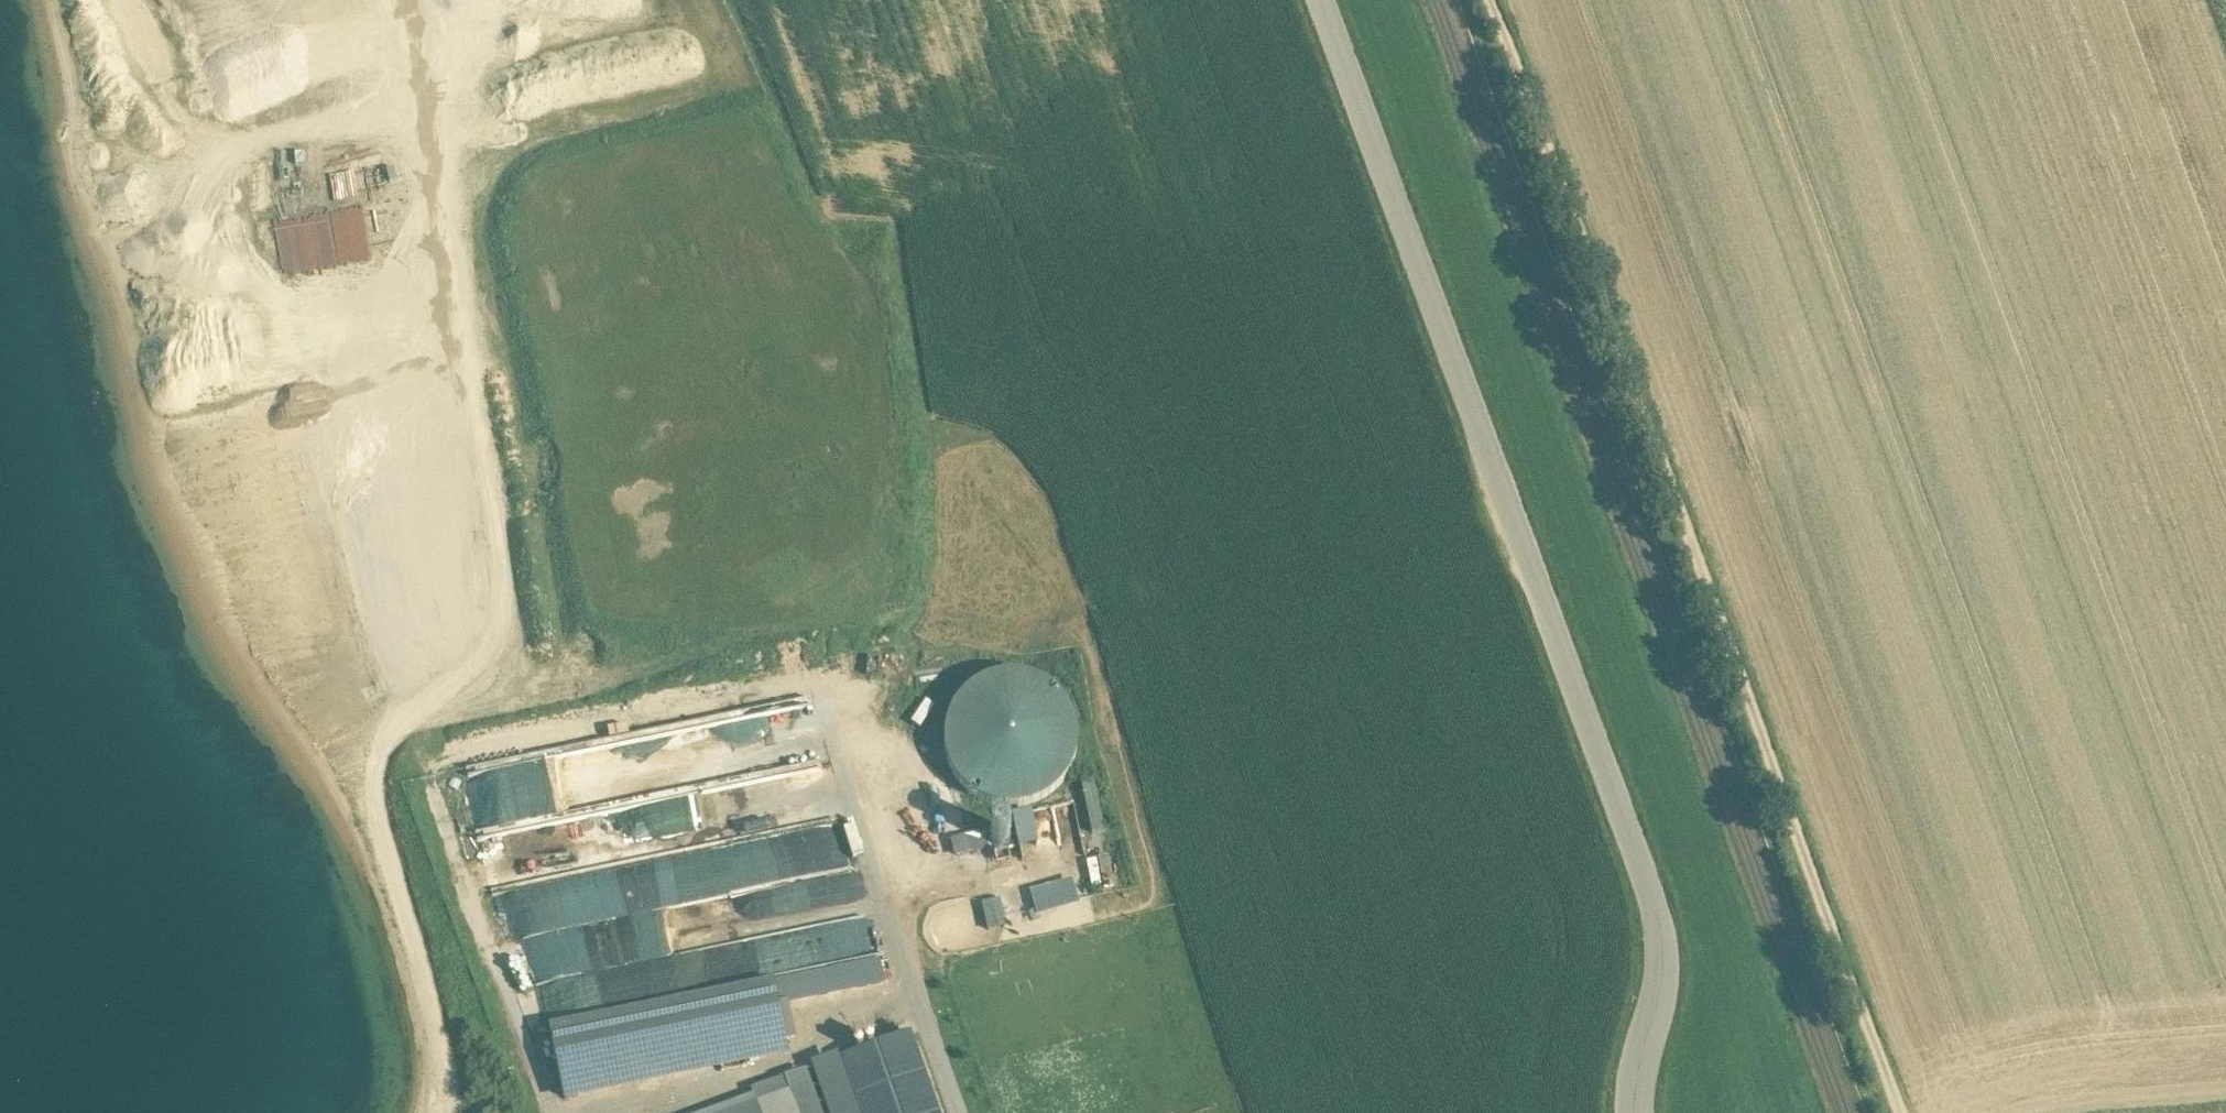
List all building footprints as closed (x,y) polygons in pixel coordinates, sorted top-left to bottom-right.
[(992,804),(1020,805),(1064,790),(1042,783),(1056,778),(1061,763),(1073,759),(1076,750),(1076,746),(1056,687),(1011,672),(997,671),(951,687),(937,730),(936,746),(948,780),(969,787),(968,787),(967,796),(992,804)] [(718,738),(468,790),(478,833),(486,831),(536,986),(752,941),(719,782),(728,780),(718,738)] [(1092,776),(1079,779),(1090,832),(1104,829),(1092,776)] [(1060,786),(1061,799),(1081,798),(1081,785),(1060,786)] [(1032,844),(1027,810),(1005,813),(1010,847),(1032,844)] [(929,845),(930,817),(909,817),(909,844),(929,845)] [(873,948),(834,841),(793,856),(832,963),(873,948)] [(1016,889),(1020,915),(1063,909),(1059,883),(1016,889)] [(771,986),(553,1032),(564,1089),(699,1060),(699,1061),(783,1044),(771,986)] [(910,1034),(849,1056),(869,1112),(938,1112),(910,1034)] [(733,1112),(798,1112),(790,1092),(733,1112)]
